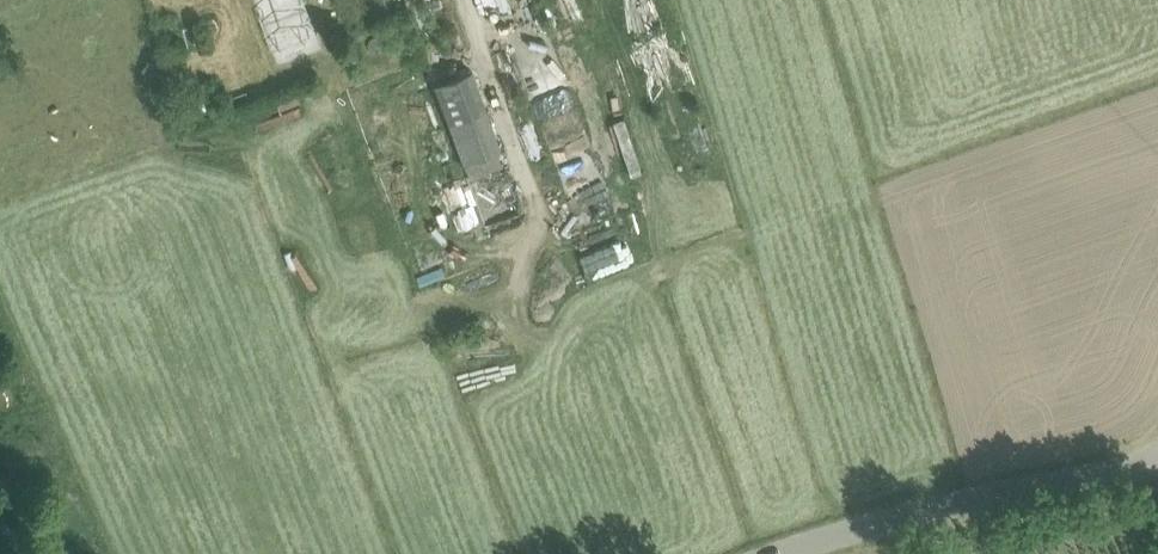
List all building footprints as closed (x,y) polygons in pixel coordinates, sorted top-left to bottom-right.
[(278,65),(322,49),(305,0),(255,0),(278,65)] [(436,84),(470,175),(502,163),(497,151),(501,149),(472,71),(436,84)]
